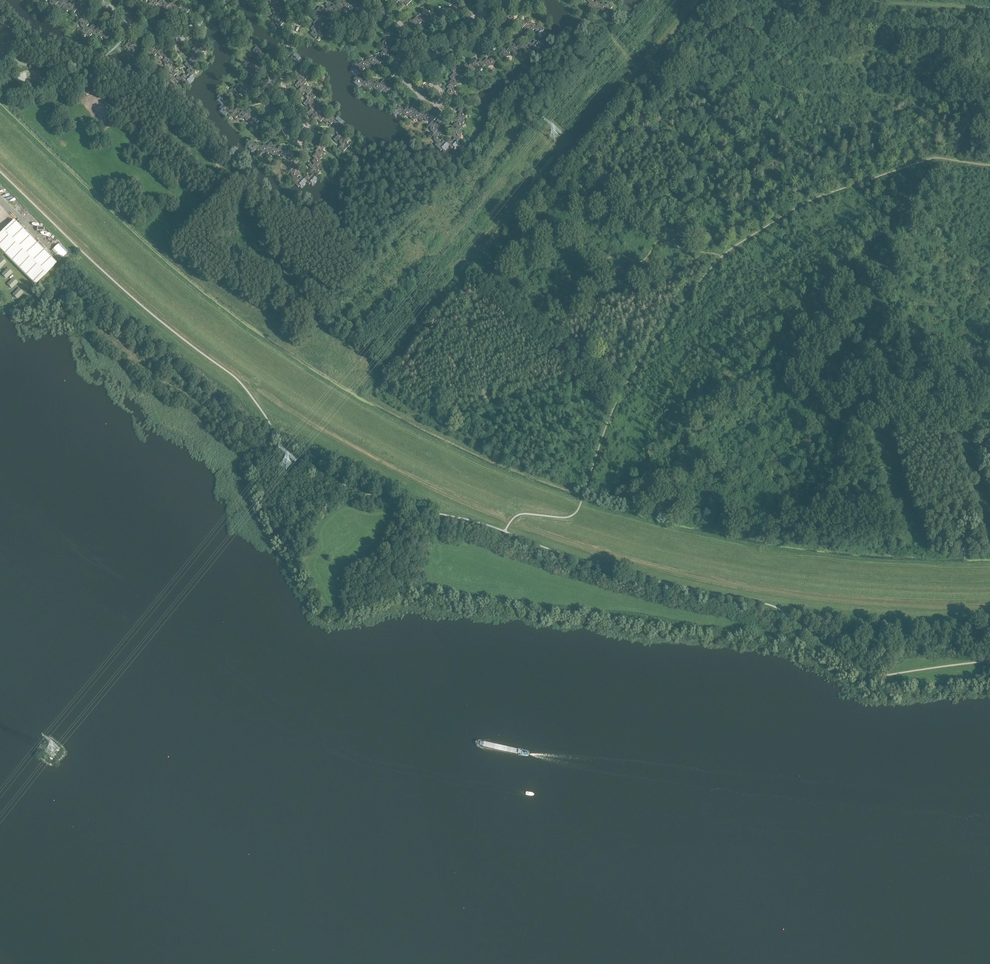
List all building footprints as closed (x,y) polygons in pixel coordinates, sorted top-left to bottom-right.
[(55,5),(58,8),(62,8),(64,10),(65,8),(69,4),(67,3),(69,0),(65,0),(62,3),(60,2),(61,1),(60,0),(58,2),(55,5)] [(148,0),(149,1),(150,0),(151,2),(148,5),(153,9),(155,6),(158,3),(156,2),(156,0),(148,0)] [(346,4),(349,6),(352,9),(354,7),(357,7),(360,4),(356,0),(354,0),(355,1),(354,2),(351,0),(350,0),(347,4),(346,4)] [(457,8),(461,4),(458,1),(459,0),(454,0),(454,1),(452,3),(454,6),(455,5),(457,8)] [(155,6),(159,10),(162,7),(164,9),(163,9),(164,10),(165,9),(169,5),(166,2),(162,2),(160,1),(158,3),(155,6)] [(336,6),(339,10),(341,12),(343,10),(345,10),(346,10),(349,6),(346,4),(347,4),(345,2),(344,1),(343,2),(344,3),(343,5),(340,2),(336,6)] [(596,11),(599,8),(601,5),(597,1),(594,4),(593,3),(593,2),(593,1),(590,4),(588,6),(591,9),(594,9),(596,11)] [(512,5),(509,2),(505,6),(504,7),(505,8),(506,7),(507,9),(504,12),(508,16),(511,13),(514,11),(512,9),(512,5)] [(74,13),(76,10),(79,7),(75,3),(72,6),(70,5),(71,4),(70,3),(69,4),(65,8),(68,11),(72,11),(74,13)] [(281,7),(277,3),(273,7),(271,9),(273,10),(273,14),(276,17),(279,14),(281,12),(280,11),(279,12),(278,10),(281,7)] [(327,3),(325,6),(327,8),(326,10),(329,12),(328,13),(331,15),(333,13),(336,13),(339,10),(336,6),(334,5),(334,6),(334,7),(333,8),(330,5),(327,3)] [(604,3),(601,5),(599,8),(602,11),(605,11),(607,13),(613,7),(608,3),(605,6),(604,5),(605,4),(604,3)] [(79,7),(76,10),(78,12),(78,15),(81,18),(84,16),(86,13),(85,13),(84,13),(83,12),(86,9),(88,6),(86,4),(83,6),(81,5),(79,7)] [(170,4),(169,5),(165,9),(169,13),(172,10),(174,12),(173,13),(174,13),(176,11),(179,8),(176,5),(172,5),(170,4)] [(449,7),(446,10),(449,13),(451,15),(452,14),(451,13),(453,12),(456,15),(460,11),(457,8),(455,5),(454,6),(453,7),(449,7)] [(178,13),(176,15),(178,18),(180,15),(183,12),(185,14),(184,14),(185,15),(190,10),(187,7),(183,7),(181,6),(179,8),(176,11),(178,13)] [(319,8),(315,12),(317,15),(320,18),(320,17),(322,16),(325,16),(328,13),(329,12),(326,10),(324,8),(323,9),(322,11),(319,8)] [(446,10),(444,8),(442,10),(438,10),(436,13),(435,13),(439,17),(440,18),(441,17),(440,16),(442,14),(445,17),(449,13),(446,10)] [(429,13),(426,16),(428,19),(431,21),(432,20),(431,19),(432,18),(435,21),(439,17),(435,13),(436,13),(434,11),(432,13),(429,13)] [(508,16),(506,18),(507,19),(508,18),(510,20),(506,23),(511,27),(514,24),(513,24),(516,22),(516,21),(514,20),(514,16),(511,13),(508,16)] [(276,17),(274,19),(276,21),(276,25),(279,28),(284,23),(283,22),(282,23),(280,21),(283,18),(279,14),(276,17)] [(313,14),(311,17),(313,19),(317,22),(315,24),(314,23),(313,24),(314,25),(318,29),(318,28),(321,25),(321,22),(323,20),(320,17),(320,18),(317,15),(316,17),(313,14)] [(418,16),(415,19),(411,23),(416,27),(421,23),(420,22),(421,20),(424,23),(428,19),(426,16),(423,14),(421,16),(418,16)] [(88,20),(84,16),(81,18),(78,21),(80,23),(80,26),(83,29),(84,29),(86,27),(89,24),(88,24),(87,24),(85,23),(88,20)] [(519,19),(516,21),(516,22),(513,24),(514,24),(518,28),(521,25),(522,27),(521,28),(522,29),(523,27),(527,23),(524,20),(521,20),(519,19)] [(523,27),(528,31),(531,28),(532,30),(531,31),(532,32),(535,29),(537,27),(537,26),(534,24),(530,24),(529,22),(527,23),(523,27)] [(83,29),(81,32),(84,35),(88,35),(90,37),(93,34),(92,34),(95,31),(93,29),(96,27),(93,24),(91,27),(88,30),(86,28),(87,28),(86,27),(84,29),(83,29)] [(311,33),(310,34),(315,39),(318,35),(318,32),(320,30),(318,28),(318,29),(314,25),(310,29),(314,32),(312,34),(311,33)] [(534,34),(537,36),(540,38),(542,35),(542,32),(544,30),(539,25),(537,26),(537,27),(535,29),(538,32),(536,33),(535,33),(534,34)] [(97,29),(95,31),(92,34),(93,34),(96,37),(99,37),(101,38),(103,37),(106,33),(102,29),(99,32),(97,30),(98,30),(97,29)] [(386,36),(384,38),(385,39),(389,43),(390,43),(394,39),(390,36),(392,34),(393,35),(394,34),(389,29),(385,33),(386,36)] [(103,37),(106,40),(109,40),(111,41),(116,36),(112,32),(109,35),(107,33),(108,33),(107,32),(106,33),(103,37)] [(533,44),(533,45),(535,47),(537,50),(540,46),(540,43),(542,41),(540,38),(537,36),(533,40),(536,43),(534,45),(533,44)] [(383,46),(381,48),(383,50),(384,50),(386,53),(390,49),(387,46),(389,44),(390,45),(391,44),(390,43),(389,43),(385,39),(382,43),(383,46)] [(128,43),(125,47),(128,50),(131,50),(133,52),(136,49),(138,46),(135,43),(134,42),(133,43),(131,45),(130,43),(131,43),(129,42),(128,43)] [(193,50),(192,51),(193,52),(197,55),(200,52),(200,49),(202,47),(198,43),(196,42),(195,43),(192,46),(195,49),(194,51),(193,50)] [(532,50),(535,47),(533,45),(533,44),(530,42),(529,43),(530,44),(529,46),(526,43),(522,47),(524,50),(527,52),(529,51),(532,50)] [(141,44),(138,46),(136,49),(139,52),(142,52),(144,53),(146,52),(150,48),(149,48),(145,44),(142,47),(141,45),(142,45),(141,44)] [(515,45),(511,49),(515,53),(514,53),(516,55),(518,53),(521,53),(524,50),(522,47),(519,45),(518,46),(519,47),(518,48),(515,45)] [(160,51),(159,51),(155,47),(152,50),(151,48),(152,48),(151,47),(149,48),(150,48),(146,52),(149,55),(152,55),(154,57),(157,54),(160,51)] [(253,54),(252,56),(253,57),(254,58),(257,61),(261,57),(258,53),(260,52),(261,53),(262,52),(256,47),(253,50),(253,54)] [(511,49),(510,48),(509,49),(510,50),(508,52),(505,49),(501,53),(506,58),(508,56),(511,56),(514,53),(515,53),(511,49)] [(160,51),(157,54),(160,57),(161,57),(163,57),(164,57),(165,58),(168,56),(171,53),(166,49),(163,52),(162,50),(163,50),(162,49),(159,51),(160,51)] [(379,59),(382,61),(382,62),(384,64),(389,60),(385,57),(387,55),(388,56),(389,55),(386,53),(384,50),(383,50),(381,54),(381,57),(379,59)] [(190,60),(189,61),(191,63),(194,65),(197,62),(197,59),(199,57),(198,57),(197,55),(193,52),(189,56),(190,57),(192,59),(191,61),(190,60)] [(292,57),(290,58),(291,59),(292,58),(294,60),(291,63),(295,67),(298,64),(301,62),(298,60),(298,57),(298,56),(295,53),(292,57)] [(165,58),(163,61),(164,63),(165,66),(168,69),(171,65),(172,66),(173,64),(172,63),(171,64),(169,63),(172,60),(169,57),(168,56),(165,58)] [(368,61),(372,65),(373,66),(374,65),(373,64),(374,63),(378,66),(382,62),(382,61),(379,59),(377,57),(376,56),(376,57),(374,58),(371,58),(368,61)] [(251,65),(250,67),(251,68),(255,72),(257,70),(259,72),(262,70),(259,68),(256,65),(258,63),(259,64),(260,63),(257,61),(254,58),(251,61),(251,65)] [(485,65),(488,68),(490,66),(493,66),(496,63),(491,58),(490,59),(491,60),(490,61),(487,58),(483,62),(483,63),(485,65)] [(358,65),(361,67),(363,70),(364,69),(363,68),(365,66),(368,69),(372,65),(368,61),(366,60),(365,62),(361,62),(358,65)] [(476,61),(472,65),(476,69),(475,69),(477,70),(479,68),(482,68),(485,65),(483,63),(483,62),(480,60),(480,61),(480,62),(479,64),(476,61)] [(187,62),(185,65),(187,67),(190,70),(189,72),(188,71),(187,72),(189,74),(192,76),(195,73),(195,70),(197,68),(194,65),(191,63),(189,65),(187,62)] [(356,63),(351,68),(353,70),(353,74),(356,77),(359,74),(361,72),(360,71),(359,72),(358,70),(361,67),(358,65),(356,63)] [(293,74),(291,76),(294,79),(296,76),(298,78),(301,74),(302,74),(303,73),(301,71),(301,67),(298,64),(295,67),(293,69),(294,70),(295,69),(296,71),(293,74)] [(466,64),(462,68),(465,71),(467,74),(469,72),(472,72),(475,69),(476,69),(472,65),(471,64),(470,65),(471,66),(469,67),(466,64)] [(168,69),(166,71),(168,73),(168,76),(171,79),(174,77),(176,74),(175,73),(174,74),(173,73),(176,70),(178,67),(176,65),(173,67),(172,66),(171,65),(168,69)] [(451,71),(454,74),(454,73),(456,76),(457,76),(458,74),(462,74),(465,71),(462,68),(460,66),(459,67),(460,68),(458,70),(455,67),(451,71)] [(257,73),(255,72),(251,68),(248,71),(248,75),(247,77),(249,79),(252,82),(256,77),(253,74),(255,73),(256,74),(257,73)] [(449,82),(450,84),(450,83),(454,87),(457,84),(457,81),(459,79),(457,76),(456,76),(454,73),(454,74),(450,78),(453,81),(451,82),(450,81),(449,82)] [(189,74),(188,75),(189,76),(188,77),(184,74),(180,78),(183,81),(186,84),(188,82),(191,82),(194,78),(192,76),(189,74)] [(297,84),(295,86),(297,88),(299,86),(301,88),(304,85),(307,82),(305,81),(305,77),(302,74),(301,74),(298,78),(296,79),(297,80),(298,79),(300,81),(297,84)] [(356,77),(354,79),(356,81),(356,85),(359,88),(361,86),(364,83),(363,83),(363,82),(362,83),(360,81),(363,78),(359,74),(356,77)] [(177,80),(174,77),(171,79),(169,81),(175,86),(177,84),(180,84),(183,81),(180,78),(178,76),(177,77),(178,78),(177,80)] [(364,83),(361,86),(364,89),(368,88),(369,90),(372,88),(372,87),(375,85),(373,83),(375,81),(373,78),(370,81),(367,84),(366,82),(367,81),(366,80),(363,83),(364,83)] [(245,88),(248,90),(247,90),(250,93),(254,89),(251,86),(253,84),(254,85),(255,84),(252,82),(249,79),(246,82),(246,86),(245,88)] [(375,85),(372,87),(372,88),(375,90),(379,90),(381,92),(382,91),(382,90),(386,87),(386,86),(384,85),(386,82),(384,80),(381,82),(378,86),(377,84),(378,83),(377,82),(375,85)] [(448,92),(447,91),(446,92),(451,97),(454,94),(454,91),(456,89),(454,87),(450,83),(450,84),(446,88),(449,91),(448,92)] [(234,90),(238,94),(239,95),(240,94),(239,93),(240,92),(246,97),(248,94),(246,92),(247,90),(248,90),(245,88),(242,85),(240,87),(237,87),(234,90)] [(306,87),(304,85),(301,88),(298,91),(303,95),(306,92),(307,93),(306,94),(307,95),(310,92),(312,90),(309,87),(306,87)] [(386,87),(382,90),(382,91),(385,94),(389,93),(391,95),(396,90),(391,86),(388,89),(387,87),(388,86),(387,85),(386,86),(386,87)] [(224,94),(226,96),(229,99),(230,98),(229,97),(230,95),(234,98),(238,94),(234,90),(232,88),(230,90),(227,90),(224,94)] [(222,92),(217,97),(219,99),(219,101),(219,102),(219,103),(222,105),(222,106),(225,103),(227,101),(226,100),(225,101),(224,99),(226,96),(224,94),(222,92)] [(306,102),(303,104),(306,106),(308,104),(310,106),(314,102),(315,100),(313,99),(313,95),(310,92),(307,95),(305,97),(306,98),(307,97),(309,98),(306,102)] [(317,105),(314,102),(310,106),(309,107),(310,108),(311,107),(312,108),(309,111),(313,115),(314,115),(316,113),(319,110),(317,108),(317,105)] [(222,105),(219,108),(222,110),(222,113),(222,114),(225,116),(227,114),(229,111),(228,111),(226,110),(229,107),(225,103),(222,106),(222,105)] [(395,106),(390,111),(394,114),(397,114),(399,116),(402,113),(404,111),(400,107),(397,110),(395,108),(396,107),(395,106)] [(404,111),(402,113),(405,116),(408,116),(410,118),(412,116),(415,113),(413,111),(416,109),(413,106),(411,109),(408,112),(406,110),(407,109),(406,108),(404,111)] [(459,114),(458,115),(459,117),(459,116),(463,120),(466,117),(466,114),(467,112),(462,106),(458,111),(461,114),(459,115),(459,114)] [(229,111),(227,114),(230,117),(233,117),(235,119),(238,116),(240,113),(239,112),(241,109),(238,107),(236,109),(233,112),(232,111),(232,110),(231,109),(229,111)] [(240,113),(238,116),(241,119),(244,119),(246,121),(248,119),(252,115),(251,115),(250,114),(252,111),(250,109),(247,111),(244,114),(243,113),(244,112),(243,111),(240,113)] [(415,113),(412,116),(415,119),(418,119),(420,121),(423,118),(425,116),(421,112),(418,115),(416,113),(417,112),(416,111),(415,113)] [(313,120),(310,122),(313,125),(315,122),(318,119),(320,121),(319,122),(320,123),(322,120),(325,117),(321,114),(318,114),(316,113),(314,115),(313,115),(311,118),(313,120)] [(425,116),(423,118),(426,121),(429,121),(431,123),(434,120),(436,118),(432,114),(429,117),(427,115),(428,114),(427,113),(425,116)] [(252,115),(248,119),(251,122),(254,122),(255,123),(260,127),(265,122),(261,118),(257,114),(254,117),(253,116),(254,115),(252,114),(251,115),(252,115)] [(327,115),(325,117),(322,120),(326,124),(329,121),(331,123),(330,123),(331,124),(333,122),(336,119),(333,116),(329,116),(327,115)] [(455,124),(454,125),(457,128),(457,127),(460,130),(463,127),(463,123),(464,122),(463,120),(459,116),(459,117),(455,121),(458,124),(456,125),(455,124)] [(333,122),(334,123),(335,122),(336,124),(333,127),(337,131),(338,131),(340,128),(343,125),(341,123),(341,120),(338,117),(336,119),(333,122)] [(431,123),(428,126),(430,127),(430,131),(434,134),(437,130),(438,129),(437,128),(437,129),(435,128),(438,124),(440,122),(438,120),(436,122),(434,120),(431,123)] [(453,127),(450,129),(453,132),(456,135),(454,136),(453,135),(452,137),(455,139),(458,141),(461,138),(461,135),(462,133),(460,130),(457,127),(457,128),(455,129),(453,127)] [(336,138),(334,140),(336,142),(338,140),(340,142),(344,138),(345,137),(345,136),(344,134),(343,131),(340,128),(338,131),(337,131),(335,133),(336,134),(337,133),(339,134),(336,138)] [(434,134),(432,135),(434,137),(434,141),(437,144),(439,141),(439,142),(442,139),(441,138),(440,139),(438,137),(442,134),(437,130),(434,134)] [(339,147),(337,150),(340,152),(342,150),(344,152),(345,150),(349,146),(347,144),(347,141),(345,139),(344,138),(340,142),(339,143),(340,144),(341,143),(342,144),(339,147)] [(446,143),(449,146),(452,148),(453,146),(457,146),(460,143),(458,141),(455,139),(454,139),(455,140),(453,142),(450,139),(446,143)] [(437,144),(435,146),(441,151),(443,149),(446,149),(449,146),(446,143),(444,141),(443,142),(444,143),(442,144),(439,142),(439,141),(437,144)] [(248,147),(251,150),(252,150),(255,150),(257,152),(259,150),(262,147),(258,143),(255,146),(253,144),(254,143),(253,142),(248,147)] [(262,147),(259,150),(262,153),(266,152),(268,154),(269,153),(273,149),(271,147),(274,145),(271,142),(269,145),(266,148),(264,146),(265,145),(264,144),(262,147)] [(315,152),(316,153),(320,157),(320,156),(323,153),(323,150),(325,148),(320,143),(315,147),(319,150),(317,152),(316,151),(315,152)] [(273,149),(269,153),(272,156),(276,156),(278,157),(280,155),(283,152),(281,150),(283,148),(281,145),(276,151),(274,149),(275,149),(274,148),(273,149)] [(283,152),(280,155),(283,158),(287,158),(289,159),(291,157),(294,154),(292,152),(290,150),(287,153),(285,152),(286,151),(285,150),(283,152)] [(312,162),(314,164),(317,166),(320,163),(320,160),(322,158),(320,156),(320,157),(316,153),(312,157),(315,160),(314,162),(313,161),(312,162)] [(288,167),(291,170),(295,166),(295,167),(296,165),(295,164),(294,165),(293,164),(296,161),(291,157),(289,159),(286,162),(288,164),(288,167)] [(310,163),(308,166),(310,168),(314,171),(312,173),(311,172),(310,173),(312,175),(315,178),(315,177),(318,174),(318,171),(320,169),(317,166),(314,164),(313,166),(310,163)] [(291,170),(289,172),(291,174),(291,177),(295,180),(297,178),(300,175),(299,174),(298,175),(296,174),(299,171),(295,167),(295,166),(291,170)] [(304,179),(307,182),(306,182),(309,185),(311,183),(315,183),(318,180),(316,178),(315,177),(315,178),(312,175),(312,176),(313,177),(311,178),(308,175),(304,179)] [(295,180),(293,182),(295,184),(298,187),(300,185),(304,185),(306,182),(307,182),(304,179),(302,177),(301,178),(302,179),(300,181),(297,178),(295,180)] [(0,234),(0,249),(35,284),(57,263),(14,220),(0,234)]
